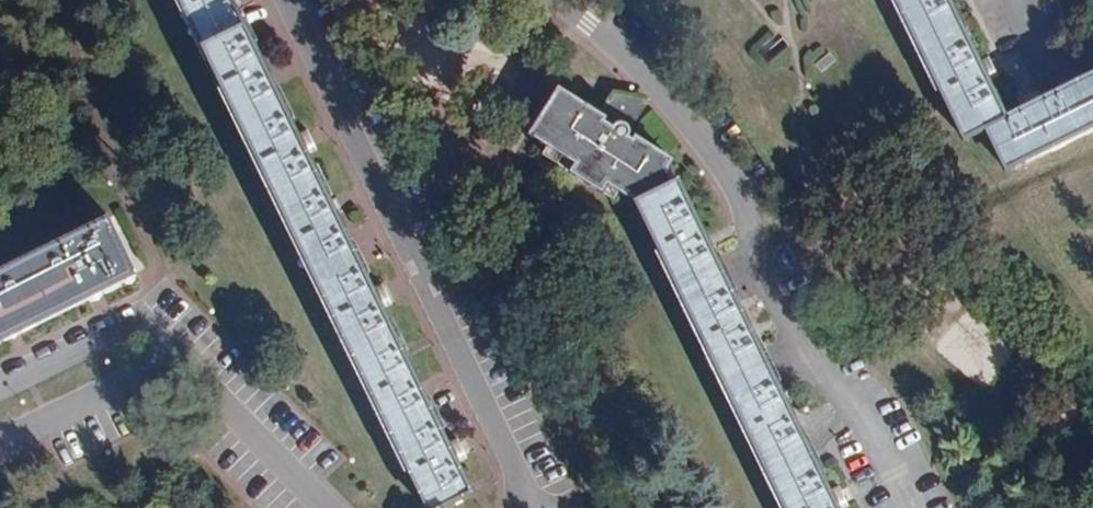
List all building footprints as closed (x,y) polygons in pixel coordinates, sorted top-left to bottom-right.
[(459,465),(449,445),(429,403),(418,381),(382,306),(372,287),(335,211),(327,193),(303,144),(293,124),(270,76),(260,56),(233,0),(180,0),(428,507),(442,507),(473,493),(459,465)] [(987,76),(977,56),(950,0),(896,0),(964,138),(984,129),(1004,170),(1092,127),(1092,74),(1050,95),(1031,104),(1006,116),(987,76)] [(977,56),(987,76),(998,71),(988,51),(977,56)] [(260,56),(270,76),(275,74),(265,53),(260,56)] [(1025,91),(1031,104),(1050,95),(1044,82),(1025,91)] [(598,116),(558,92),(530,139),(635,202),(784,507),(837,507),(837,506),(827,486),(795,422),(786,403),(755,339),(745,319),(715,256),(705,235),(679,182),(676,183),(669,169),(674,162),(636,139),(634,141),(630,139),(630,131),(644,107),(638,95),(612,93),(607,102),(610,111),(604,120),(598,116)] [(607,102),(598,116),(604,120),(610,111),(607,102)] [(293,124),(303,144),(313,139),(304,118),(293,124)] [(327,193),(335,211),(340,209),(331,191),(327,193)] [(0,271),(0,344),(137,277),(134,272),(135,271),(109,217),(0,271)] [(709,233),(705,235),(715,256),(719,253),(709,233)] [(372,287),(382,306),(393,301),(384,282),(372,287)] [(750,317),(745,319),(755,339),(760,336),(750,317)] [(418,381),(429,403),(435,400),(424,378),(418,381)] [(786,403),(795,422),(801,419),(791,400),(786,403)] [(449,445),(459,465),(470,459),(461,439),(449,445)] [(827,486),(837,506),(849,500),(839,480),(827,486)]
